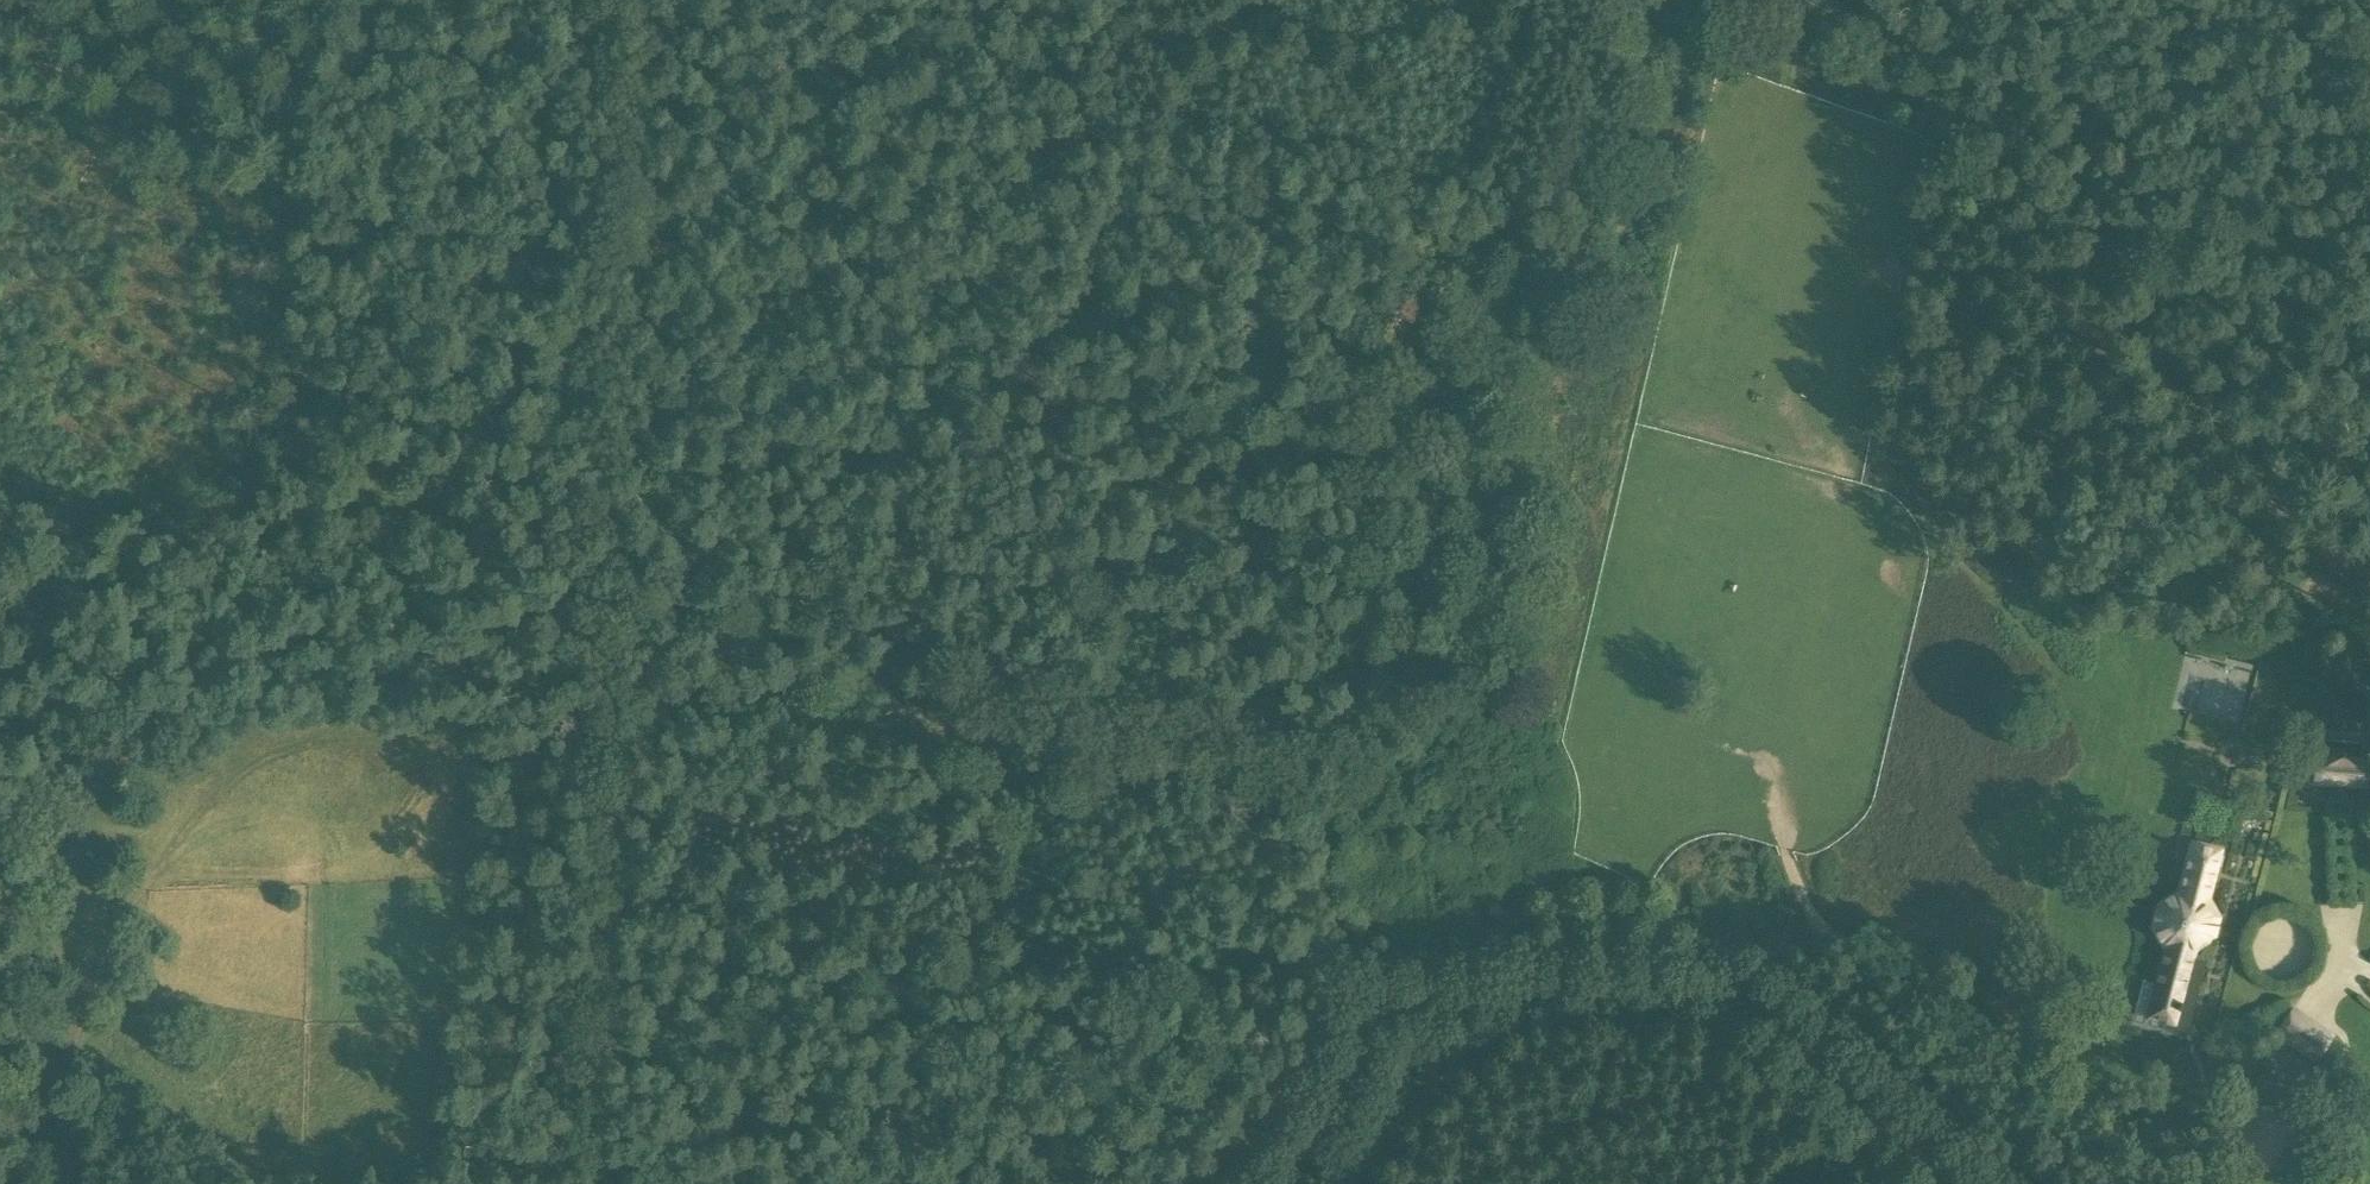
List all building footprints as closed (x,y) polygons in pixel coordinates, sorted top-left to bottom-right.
[(2365,788),(2368,756),(2316,752),(2313,784),(2365,788)] [(2185,955),(2210,941),(2221,916),(2211,900),(2224,849),(2191,840),(2176,892),(2156,903),(2149,927),(2160,948),(2185,955)]
